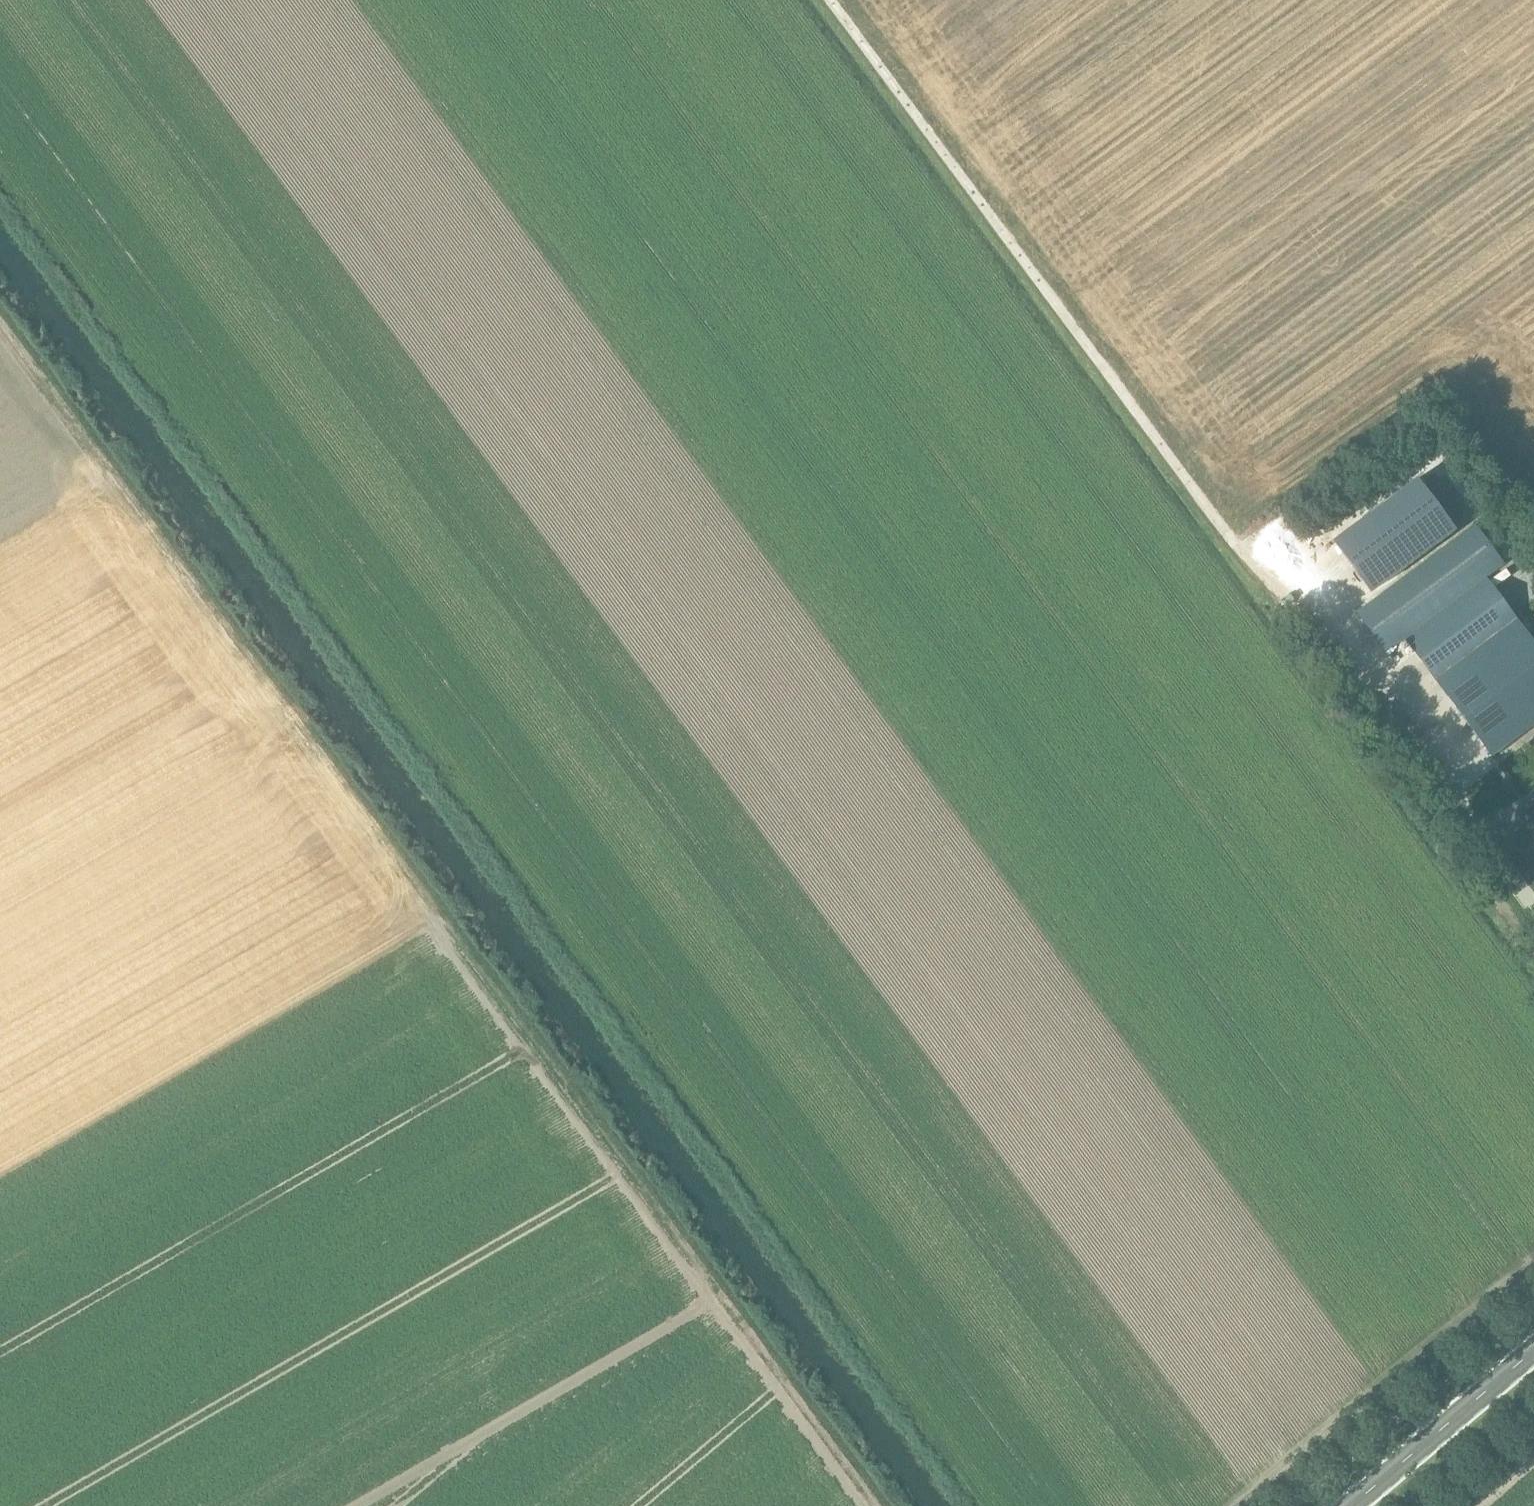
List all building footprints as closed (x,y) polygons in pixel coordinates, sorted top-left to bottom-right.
[(1402,569),(1454,531),(1417,480),(1365,518),(1402,569)] [(1384,650),(1501,563),(1474,527),(1357,615),(1384,650)] [(1274,562),(1292,553),(1285,539),(1267,547),(1274,562)] [(1406,641),(1433,678),(1514,618),(1486,581),(1406,641)] [(1433,678),(1491,755),(1533,723),(1533,646),(1514,618),(1433,678)] [(1521,816),(1533,833),(1533,806),(1521,816)]
